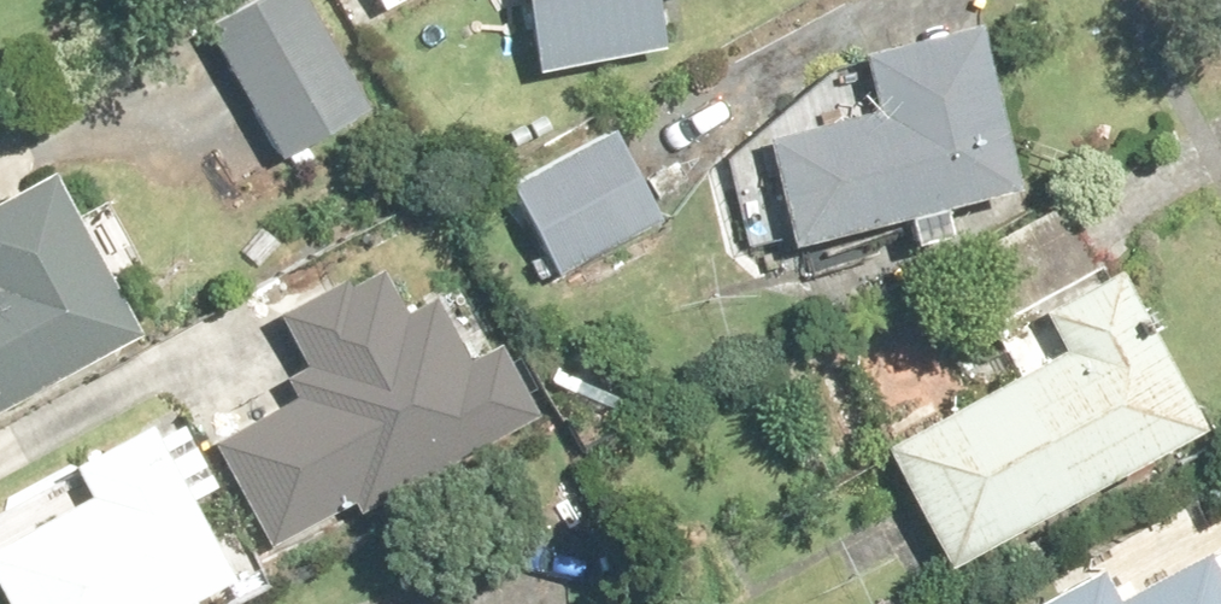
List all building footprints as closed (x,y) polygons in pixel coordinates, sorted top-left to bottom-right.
[(560,47),(772,15),(770,0),(433,0),(449,130),(568,116),(560,47)] [(216,11),(113,68),(193,209),(295,152),(216,11)] [(777,105),(786,162),(675,185),(701,305),(930,257),(904,137),(902,138),(895,87),(777,105)] [(664,226),(609,123),(493,185),(547,287),(664,226)] [(424,275),(287,327),(299,361),(267,372),(278,402),(204,433),(250,541),(499,437),(454,329),(446,332),(424,275)] [(52,402),(0,294),(0,427),(52,402)] [(1032,315),(954,355),(974,393),(795,495),(857,603),(898,603),(1065,509),(1061,504),(1114,477),(1032,315)] [(81,506),(0,539),(0,603),(189,603),(219,592),(169,470),(159,474),(141,435),(65,470),(81,506)] [(1108,603),(1194,603),(1173,567),(1108,603)] [(1078,572),(1025,603),(1098,603),(1078,572)]
